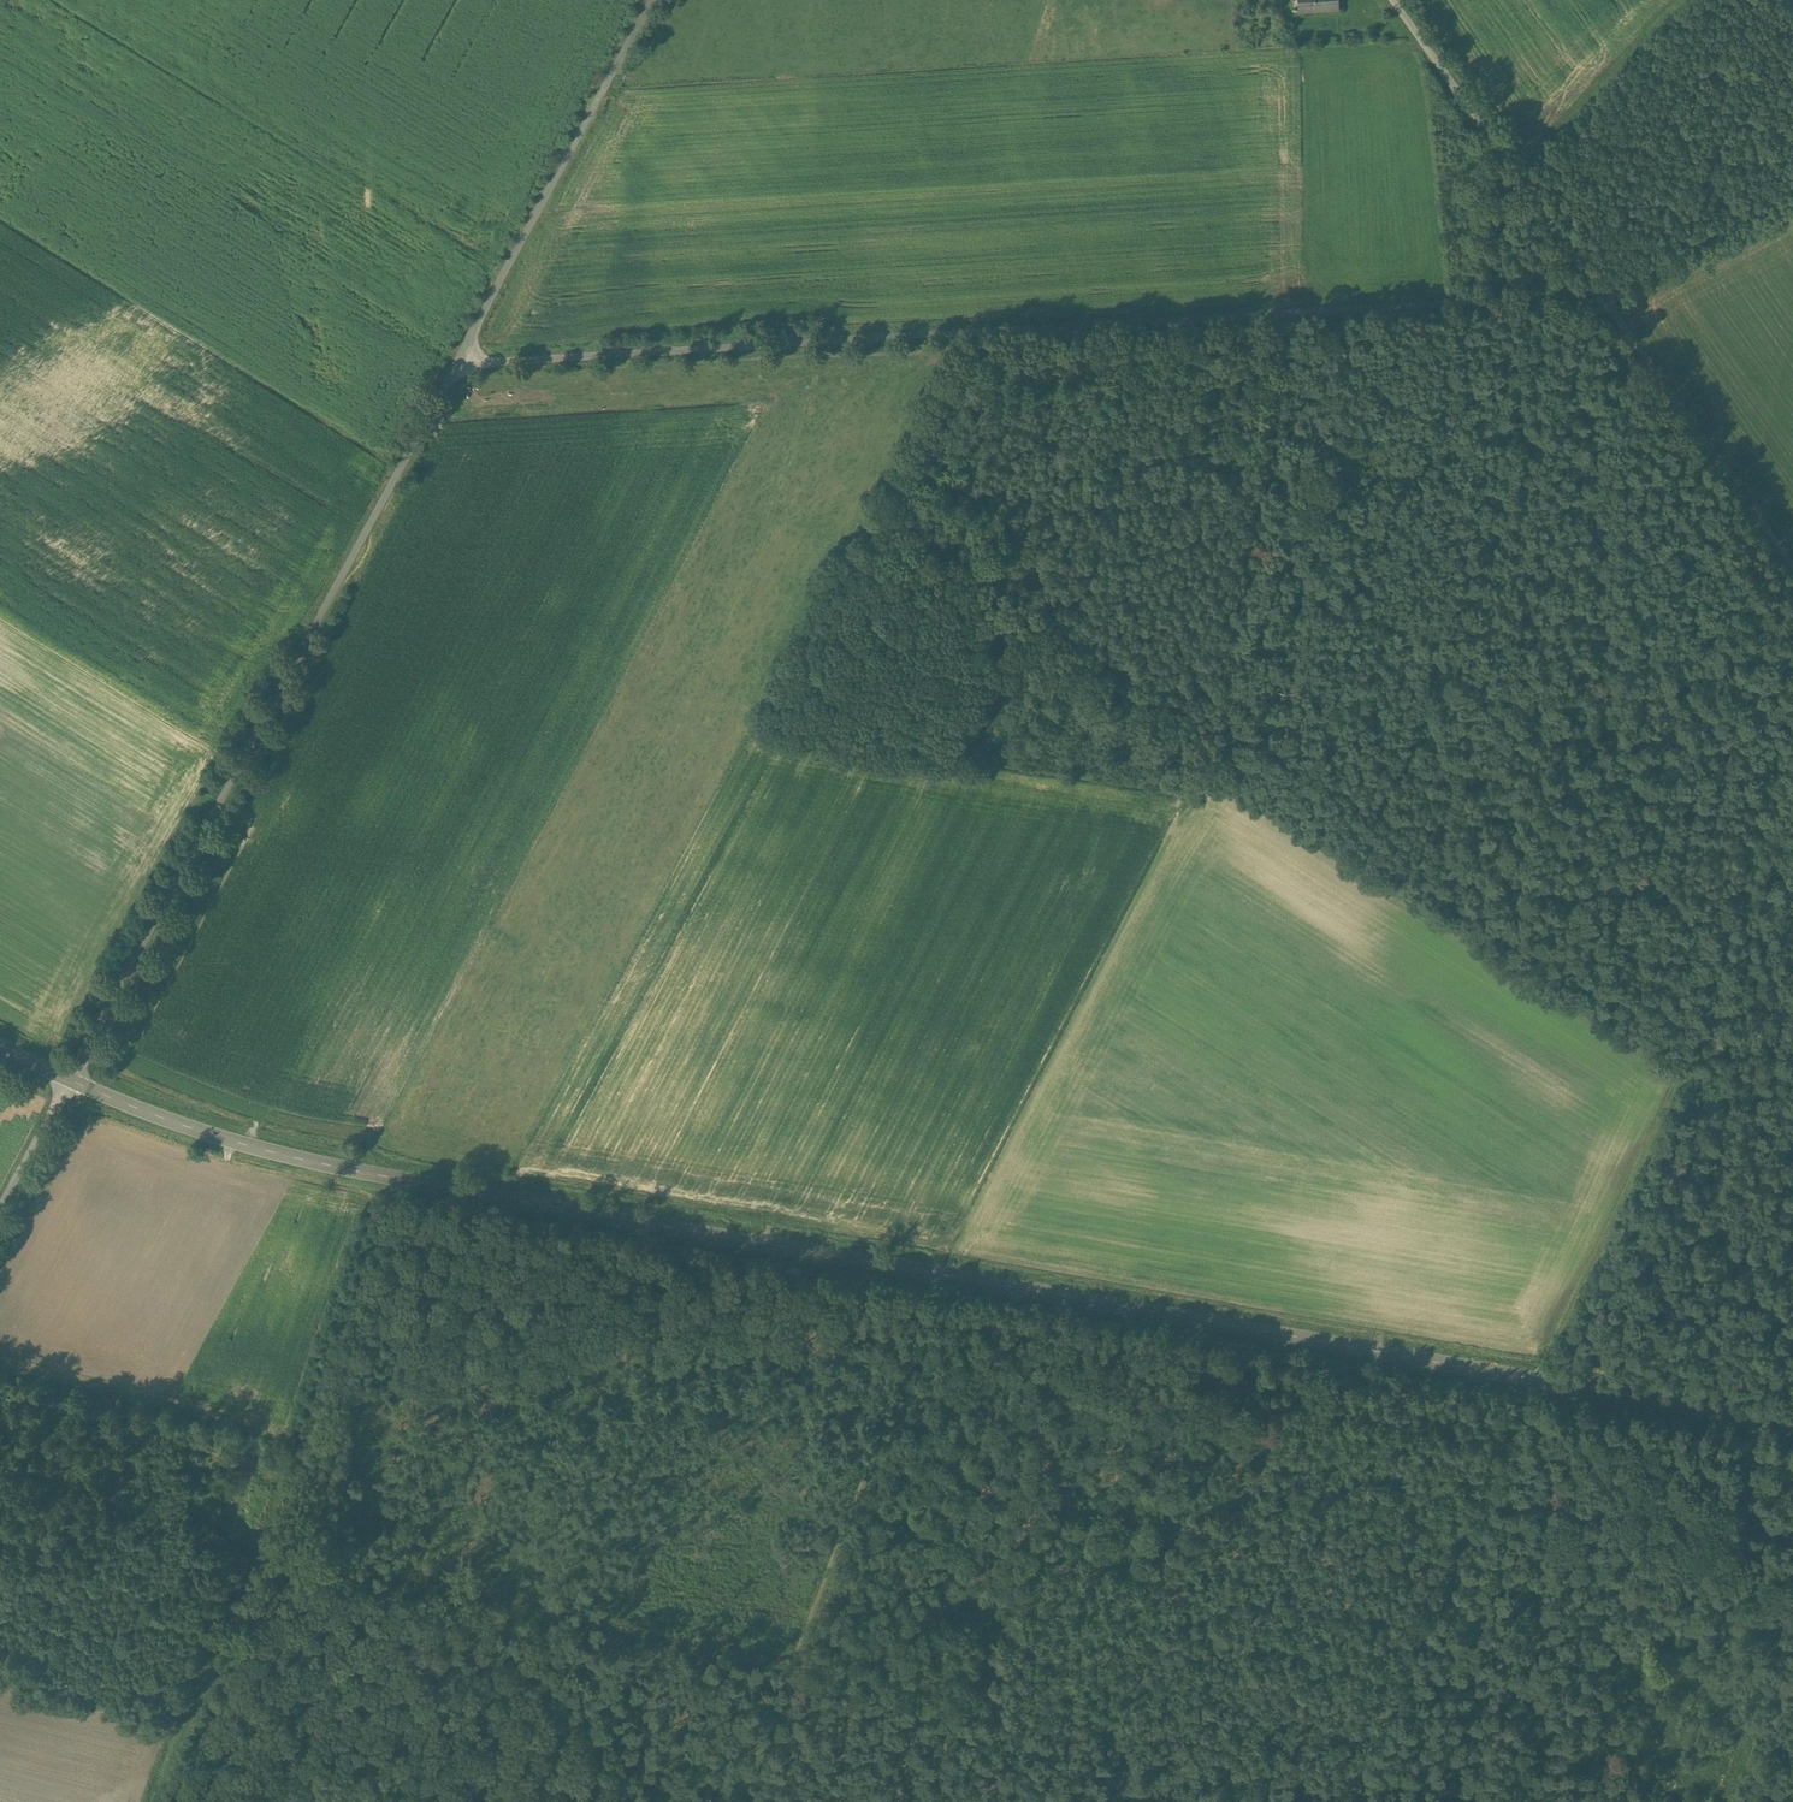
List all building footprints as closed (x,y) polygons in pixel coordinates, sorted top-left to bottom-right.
[(1292,11),(1335,10),(1334,0),(1291,0),(1292,11)]
